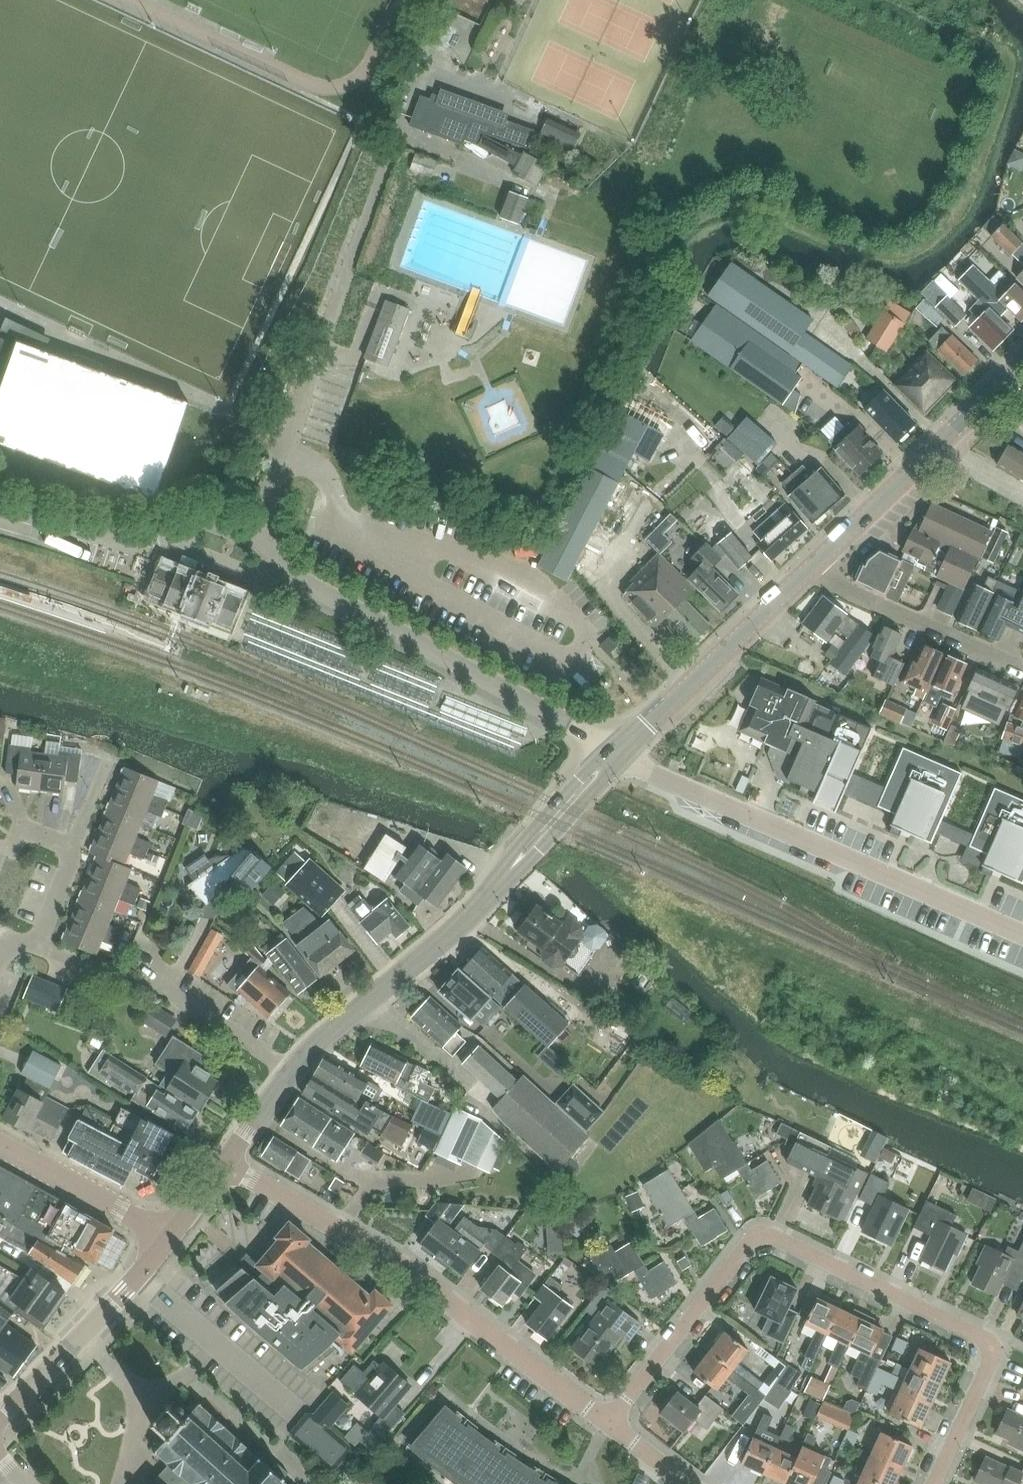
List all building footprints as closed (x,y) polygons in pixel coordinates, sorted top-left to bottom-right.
[(451,94),(449,99),(433,93),(431,100),(420,96),(412,119),(409,126),(463,146),(465,141),(477,146),(481,133),(529,151),(536,132),(497,118),(499,112),(451,94)] [(540,137),(572,152),(581,134),(548,119),(540,137)] [(479,146),(517,167),(513,174),(536,186),(547,165),(524,153),(522,157),(484,136),(479,146)] [(411,169),(431,176),(437,162),(416,154),(411,169)] [(529,199),(510,192),(500,218),(519,225),(529,199)] [(1022,243),(1003,224),(991,236),(1022,268),(1022,244),(1022,243)] [(828,379),(842,359),(805,333),(813,320),(731,263),(708,296),(828,379)] [(958,281),(979,301),(983,305),(985,303),(1000,317),(1006,311),(1008,309),(1022,321),(1022,320),(1022,293),(1000,271),(990,282),(973,266),(966,273),(958,281)] [(937,286),(928,294),(936,303),(945,295),(937,286)] [(457,331),(465,333),(475,294),(466,292),(457,331)] [(937,328),(945,319),(955,328),(967,315),(947,296),(936,309),(925,299),(915,309),(937,328)] [(979,301),(969,310),(978,319),(970,327),(994,350),(1013,330),(1000,317),(985,303),(983,305),(979,301)] [(408,312),(386,303),(367,354),(389,362),(408,312)] [(802,378),(796,373),(804,363),(718,303),(692,340),(783,405),(794,390),(802,378)] [(840,316),(848,337),(858,334),(850,312),(840,316)] [(869,340),(889,352),(904,325),(883,314),(869,340)] [(931,340),(940,350),(964,374),(978,360),(955,336),(953,338),(943,328),(931,340)] [(2,388),(0,394),(0,444),(40,459),(35,473),(95,494),(100,480),(156,499),(190,403),(18,343),(17,346),(0,338),(0,387),(2,388)] [(926,415),(958,380),(928,352),(896,386),(926,415)] [(915,424),(892,400),(891,400),(883,392),(866,409),(874,418),(873,418),(897,442),(915,424)] [(624,402),(620,410),(658,428),(657,430),(661,432),(666,422),(624,402)] [(648,461),(662,435),(623,415),(620,413),(590,468),(619,482),(634,454),(648,461)] [(758,465),(777,444),(747,417),(728,438),(744,452),(758,465)] [(835,417),(821,430),(831,441),(830,442),(835,447),(833,448),(859,475),(882,453),(868,438),(870,436),(859,425),(854,430),(849,424),(845,427),(835,417)] [(997,465),(1022,479),(1022,451),(1009,444),(997,465)] [(771,469),(778,462),(771,455),(764,462),(771,469)] [(803,466),(793,474),(827,512),(846,495),(821,467),(812,475),(803,466)] [(590,468),(538,566),(567,582),(619,482),(590,468)] [(783,484),(791,493),(788,497),(813,525),(827,512),(793,474),(783,484)] [(914,528),(903,552),(905,552),(919,559),(918,562),(927,566),(925,571),(964,589),(992,531),(933,504),(920,531),(914,528)] [(772,561),(808,528),(786,505),(754,535),(762,544),(758,547),(772,561)] [(673,542),(664,534),(658,528),(646,540),(661,554),(673,542)] [(1009,535),(998,530),(983,560),(994,566),(1009,535)] [(740,570),(755,558),(734,533),(725,540),(719,546),(740,570)] [(706,547),(693,562),(700,568),(690,579),(724,610),(739,593),(713,569),(721,560),(706,547)] [(897,602),(914,566),(903,561),(880,550),(867,560),(865,565),(862,564),(856,569),(854,573),(854,582),(886,597),(897,602)] [(667,618),(694,644),(717,620),(690,595),(694,590),(659,556),(633,583),(636,585),(625,596),(658,627),(667,618)] [(205,619),(206,617),(231,627),(243,598),(225,590),(225,588),(198,577),(197,579),(180,572),(179,575),(162,568),(152,592),(169,599),(168,602),(185,609),(184,611),(205,619)] [(957,621),(977,630),(1000,583),(989,577),(985,585),(981,587),(975,584),(957,621)] [(999,641),(1006,627),(1022,635),(1022,590),(1022,593),(1002,583),(979,631),(999,641)] [(938,609),(952,615),(963,591),(949,584),(938,609)] [(825,598),(807,622),(829,638),(836,628),(848,636),(829,662),(847,675),(876,635),(825,598)] [(894,686),(904,664),(894,659),(904,637),(884,627),(870,657),(879,661),(872,676),(894,686)] [(612,636),(604,644),(611,652),(619,645),(612,636)] [(917,690),(915,695),(925,700),(945,655),(925,646),(918,660),(913,658),(902,682),(917,690)] [(967,665),(946,655),(924,702),(936,708),(941,697),(950,701),(967,665)] [(798,656),(794,667),(806,672),(811,661),(798,656)] [(969,692),(963,705),(961,709),(962,709),(964,705),(1000,721),(998,725),(999,726),(1001,722),(1007,709),(1008,709),(1018,688),(978,670),(968,691),(969,692)] [(743,730),(765,740),(764,743),(777,748),(775,754),(782,775),(788,778),(787,780),(802,786),(800,792),(838,808),(845,792),(850,782),(853,773),(873,728),(814,703),(815,701),(803,696),(803,695),(788,689),(787,691),(762,680),(753,701),(752,701),(750,705),(753,707),(743,730)] [(908,710),(885,700),(878,714),(902,725),(908,710)] [(1015,716),(1011,714),(1008,723),(1002,739),(1022,746),(1022,700),(1015,716)] [(942,703),(933,725),(947,731),(956,710),(942,703)] [(18,787),(41,791),(47,756),(32,753),(33,749),(11,746),(6,773),(20,775),(18,787)] [(912,835),(931,844),(936,833),(941,821),(962,774),(904,748),(886,787),(853,773),(850,782),(845,792),(897,815),(890,833),(900,837),(903,831),(912,835)] [(59,758),(47,756),(41,791),(65,795),(67,782),(77,784),(82,757),(60,753),(59,758)] [(127,768),(118,790),(166,810),(169,801),(154,795),(160,782),(127,768)] [(974,836),(941,821),(936,833),(989,855),(981,873),(991,877),(994,871),(1022,884),(1022,800),(995,788),(974,836)] [(118,790),(109,811),(142,825),(147,811),(162,818),(166,810),(118,790)] [(109,811),(100,832),(148,852),(152,843),(137,837),(142,825),(109,811)] [(174,813),(170,822),(181,826),(184,817),(175,813),(174,813)] [(92,853),(97,856),(124,867),(129,854),(144,860),(148,852),(100,832),(92,853)] [(386,836),(367,866),(369,872),(385,882),(406,849),(386,836)] [(393,874),(407,886),(404,890),(399,896),(406,903),(410,899),(418,905),(424,898),(427,900),(438,908),(466,870),(443,854),(439,858),(435,852),(432,849),(430,848),(427,847),(423,846),(422,848),(416,844),(393,874)] [(161,848),(158,855),(168,858),(170,851),(161,848)] [(234,854),(216,858),(212,858),(209,861),(207,866),(208,872),(193,882),(186,887),(187,888),(189,886),(206,904),(207,905),(223,887),(229,890),(235,877),(251,891),(272,866),(254,850),(249,856),(243,850),(242,849),(234,854)] [(151,853),(147,862),(157,866),(160,857),(151,853)] [(97,856),(89,877),(136,897),(140,888),(125,882),(130,869),(124,867),(97,856)] [(287,886),(321,916),(341,894),(340,886),(310,859),(309,860),(307,862),(288,884),(287,886)] [(89,877),(80,898),(113,912),(118,899),(133,905),(136,897),(89,877)] [(284,890),(275,881),(262,896),(271,904),(284,890)] [(398,937),(409,928),(386,900),(376,908),(373,904),(370,906),(364,899),(363,900),(360,896),(348,906),(359,919),(358,920),(377,944),(393,931),(398,937)] [(113,912),(80,898),(71,919),(119,939),(123,931),(108,925),(113,912)] [(142,899),(138,907),(147,911),(150,902),(142,899)] [(552,968),(563,966),(563,965),(580,977),(609,933),(594,922),(584,937),(583,930),(573,922),(562,924),(562,925),(536,906),(518,931),(543,949),(542,951),(543,961),(552,968)] [(322,975),(354,951),(331,921),(323,926),(316,917),(306,908),(285,923),(295,933),(298,930),(306,939),(299,945),(322,975)] [(119,939),(71,919),(62,941),(95,955),(101,941),(116,947),(119,939)] [(213,927),(189,970),(202,977),(225,934),(213,927)] [(317,978),(288,939),(287,940),(282,935),(263,949),(270,958),(275,964),(297,993),(317,978)] [(246,953),(252,958),(261,966),(262,967),(266,962),(254,945),(246,953)] [(503,1006),(570,1065),(594,1038),(573,1020),(568,1025),(483,949),(482,951),(480,950),(463,969),(493,996),(503,1006)] [(252,958),(244,967),(253,975),(239,991),(268,1017),(270,1015),(273,1014),(279,1008),(279,1005),(290,993),(268,973),(267,972),(262,967),(261,966),(252,958)] [(268,973),(275,964),(270,958),(266,962),(262,967),(267,972),(268,973)] [(439,992),(448,999),(449,998),(473,1019),(474,1018),(484,1027),(503,1006),(493,996),(463,969),(462,969),(460,971),(459,970),(439,992)] [(67,989),(46,981),(33,975),(23,998),(57,1012),(67,989)] [(413,1018),(453,1055),(465,1043),(454,1033),(461,1026),(431,998),(413,1018)] [(144,1020),(167,1036),(179,1019),(155,1003),(144,1020)] [(186,1039),(182,1040),(181,1041),(176,1037),(159,1063),(172,1071),(162,1085),(169,1089),(200,1110),(218,1083),(207,1076),(209,1074),(198,1066),(205,1057),(193,1049),(194,1047),(193,1043),(186,1039)] [(412,1076),(417,1066),(373,1045),(363,1066),(395,1082),(394,1085),(428,1102),(436,1087),(412,1076)] [(524,1074),(523,1075),(518,1081),(479,1045),(462,1064),(501,1100),(492,1110),(504,1124),(557,1172),(590,1135),(524,1074)] [(88,1073),(111,1087),(115,1081),(135,1094),(132,1098),(147,1108),(150,1104),(156,1108),(155,1110),(185,1130),(197,1112),(167,1092),(147,1078),(103,1049),(88,1073)] [(28,1131),(29,1128),(51,1087),(60,1071),(38,1059),(22,1090),(20,1089),(4,1118),(28,1131)] [(331,1059),(327,1061),(324,1062),(316,1076),(358,1102),(360,1098),(365,1101),(373,1106),(376,1100),(363,1092),(369,1083),(331,1059)] [(62,1070),(57,1080),(67,1086),(73,1076),(62,1070)] [(391,1116),(383,1112),(373,1106),(365,1101),(360,1098),(358,1102),(356,1104),(314,1078),(303,1095),(369,1135),(372,1129),(381,1135),(385,1129),(406,1139),(412,1126),(391,1116)] [(604,1112),(574,1084),(556,1102),(587,1132),(604,1112)] [(52,1088),(51,1087),(29,1128),(51,1140),(68,1108),(47,1097),(52,1088)] [(353,1134),(299,1099),(282,1126),(336,1161),(353,1134)] [(421,1099),(411,1121),(443,1136),(453,1114),(421,1099)] [(114,1124),(116,1121),(88,1106),(81,1119),(109,1134),(114,1124)] [(136,1136),(124,1158),(135,1163),(155,1174),(176,1135),(123,1108),(116,1121),(114,1124),(136,1136)] [(456,1109),(453,1114),(443,1136),(435,1153),(460,1165),(481,1121),(456,1109)] [(123,1185),(135,1163),(124,1158),(136,1136),(114,1124),(109,1134),(81,1119),(80,1119),(62,1153),(123,1185)] [(722,1180),(737,1170),(747,1164),(733,1142),(732,1143),(718,1120),(689,1146),(705,1172),(713,1167),(722,1180)] [(868,1176),(856,1169),(860,1161),(832,1147),(802,1132),(782,1123),(776,1134),(787,1139),(785,1145),(794,1149),(790,1156),(786,1165),(816,1180),(820,1182),(808,1206),(844,1224),(868,1176)] [(424,1129),(417,1143),(433,1152),(441,1137),(424,1129)] [(275,1137),(263,1156),(299,1179),(311,1160),(275,1137)] [(892,1164),(897,1154),(885,1148),(880,1158),(892,1164)] [(751,1170),(747,1164),(737,1170),(754,1199),(780,1183),(766,1161),(751,1170)] [(113,1232),(114,1230),(103,1224),(0,1165),(0,1219),(5,1222),(6,1220),(39,1238),(73,1258),(76,1252),(95,1263),(96,1263),(96,1262),(113,1232)] [(643,1186),(668,1227),(683,1217),(693,1211),(668,1170),(643,1186)] [(871,1174),(859,1200),(874,1207),(863,1232),(889,1244),(899,1224),(902,1226),(909,1211),(883,1199),(891,1183),(871,1174)] [(336,1177),(329,1189),(337,1194),(344,1183),(336,1177)] [(967,1201),(991,1212),(997,1200),(973,1189),(967,1201)] [(727,1190),(719,1195),(724,1203),(733,1198),(727,1190)] [(638,1192),(627,1196),(632,1211),(644,1206),(638,1192)] [(926,1200),(914,1227),(930,1235),(932,1237),(921,1260),(945,1271),(956,1247),(961,1249),(967,1236),(951,1228),(957,1215),(926,1200)] [(485,1246),(495,1253),(507,1237),(496,1229),(476,1227),(464,1217),(452,1232),(448,1228),(466,1205),(436,1202),(425,1216),(436,1225),(421,1244),(463,1275),(485,1246)] [(698,1219),(693,1211),(683,1217),(701,1246),(726,1230),(713,1209),(698,1219)] [(561,1226),(572,1234),(583,1219),(572,1211),(561,1226)] [(6,1220),(5,1222),(3,1224),(4,1225),(0,1231),(0,1238),(30,1254),(39,1238),(6,1220)] [(519,1221),(509,1235),(514,1239),(524,1225),(519,1221)] [(279,1240),(274,1246),(372,1329),(392,1305),(375,1291),(370,1296),(308,1243),(310,1240),(290,1223),(277,1238),(279,1240)] [(516,1245),(507,1237),(495,1253),(504,1261),(482,1290),(503,1306),(514,1291),(522,1298),(539,1275),(518,1260),(527,1248),(519,1242),(516,1245)] [(87,1267),(85,1266),(86,1265),(73,1258),(39,1238),(30,1254),(72,1285),(72,1284),(74,1285),(87,1267)] [(613,1271),(618,1280),(633,1271),(643,1264),(630,1243),(615,1253),(611,1246),(590,1260),(602,1277),(613,1271)] [(973,1284),(996,1296),(1002,1283),(1008,1272),(1022,1279),(1022,1276),(1022,1244),(1019,1252),(1009,1247),(1005,1255),(986,1246),(980,1259),(984,1261),(973,1284)] [(274,1246),(258,1264),(257,1266),(275,1282),(277,1279),(321,1317),(314,1325),(334,1340),(335,1338),(343,1345),(352,1352),(372,1329),(274,1246)] [(258,1264),(248,1255),(239,1265),(242,1268),(216,1291),(310,1373),(343,1345),(335,1338),(334,1340),(314,1325),(321,1317),(277,1279),(275,1282),(257,1266),(258,1264)] [(686,1257),(677,1262),(683,1270),(691,1265),(686,1257)] [(648,1271),(643,1264),(633,1271),(651,1299),(677,1282),(664,1261),(648,1271)] [(0,1265),(0,1299),(14,1310),(39,1328),(66,1292),(34,1268),(26,1279),(22,1276),(22,1277),(0,1265)] [(526,1324),(546,1339),(571,1306),(556,1294),(562,1286),(549,1276),(534,1296),(543,1302),(526,1324)] [(797,1290),(772,1278),(757,1311),(781,1322),(774,1338),(786,1343),(799,1314),(788,1309),(797,1290)] [(805,1325),(817,1330),(804,1357),(800,1366),(810,1371),(828,1335),(839,1310),(830,1305),(832,1300),(821,1295),(819,1300),(817,1299),(805,1325)] [(0,1299),(0,1343),(24,1361),(36,1344),(5,1321),(14,1310),(0,1299)] [(640,1323),(632,1318),(610,1300),(597,1317),(596,1316),(572,1349),(596,1367),(620,1334),(627,1340),(640,1323)] [(861,1320),(839,1310),(828,1335),(839,1341),(828,1364),(838,1368),(849,1345),(861,1320)] [(867,1390),(872,1379),(877,1367),(880,1360),(872,1356),(883,1330),(873,1325),(876,1320),(863,1314),(861,1320),(849,1345),(861,1351),(851,1375),(859,1379),(856,1386),(867,1390)] [(726,1332),(710,1352),(759,1390),(764,1383),(739,1363),(749,1350),(726,1332)] [(909,1343),(898,1338),(892,1350),(903,1356),(909,1343)] [(13,1375),(24,1361),(0,1343),(0,1366),(13,1375)] [(770,1354),(761,1347),(756,1354),(765,1361),(770,1354)] [(950,1362),(920,1349),(910,1371),(940,1384),(950,1362)] [(759,1390),(710,1352),(695,1373),(718,1390),(727,1378),(753,1398),(759,1390)] [(357,1395),(382,1417),(376,1424),(368,1434),(366,1432),(360,1440),(373,1451),(380,1444),(388,1434),(405,1414),(394,1405),(411,1386),(384,1364),(382,1367),(374,1360),(363,1372),(354,1365),(340,1381),(357,1395)] [(779,1409),(803,1374),(788,1365),(765,1400),(779,1409)] [(882,1384),(900,1392),(930,1406),(940,1384),(910,1371),(906,1380),(877,1367),(872,1379),(882,1384)] [(812,1377),(805,1392),(824,1400),(830,1385),(812,1377)] [(877,1396),(882,1384),(872,1379),(867,1390),(877,1396)] [(730,1392),(720,1404),(740,1419),(749,1407),(730,1392)] [(920,1428),(930,1406),(900,1392),(890,1414),(920,1428)] [(336,1467),(349,1453),(349,1446),(329,1428),(349,1405),(334,1393),(314,1416),(313,1415),(308,1415),(294,1431),(294,1436),(330,1468),(336,1467)] [(695,1420),(708,1430),(723,1410),(705,1396),(696,1407),(678,1393),(662,1414),(685,1432),(695,1420)] [(804,1415),(816,1420),(824,1402),(812,1396),(804,1415)] [(855,1416),(861,1405),(853,1401),(848,1403),(844,1411),(855,1416)] [(178,1479),(184,1483),(289,1483),(286,1481),(288,1479),(285,1477),(288,1473),(262,1449),(256,1455),(249,1448),(251,1447),(249,1446),(247,1447),(238,1438),(239,1436),(237,1435),(236,1436),(226,1427),(227,1425),(226,1424),(224,1426),(214,1415),(215,1414),(214,1413),(212,1415),(203,1405),(204,1404),(202,1403),(200,1404),(199,1403),(198,1404),(199,1405),(197,1407),(196,1406),(195,1406),(193,1406),(191,1407),(189,1408),(187,1410),(186,1412),(184,1417),(182,1415),(183,1413),(183,1411),(181,1410),(180,1409),(179,1409),(177,1410),(173,1406),(175,1405),(172,1402),(170,1404),(168,1402),(167,1404),(169,1406),(156,1420),(154,1419),(152,1421),(154,1423),(152,1424),(154,1426),(156,1424),(165,1432),(162,1436),(165,1439),(162,1439),(160,1439),(158,1441),(157,1443),(156,1444),(156,1446),(156,1448),(157,1450),(155,1452),(157,1454),(156,1454),(157,1456),(158,1454),(168,1464),(167,1465),(168,1466),(169,1467),(170,1465),(180,1474),(178,1476),(180,1478),(178,1479)] [(415,1444),(435,1461),(465,1423),(460,1419),(446,1407),(444,1410),(439,1406),(417,1436),(420,1438),(415,1444)] [(1012,1445),(1022,1450),(1022,1416),(1009,1409),(997,1433),(1014,1441),(1012,1445)] [(742,1464),(764,1474),(776,1448),(763,1442),(773,1419),(764,1414),(754,1438),(753,1438),(742,1464)] [(470,1427),(465,1423),(435,1461),(456,1476),(484,1438),(470,1427)] [(794,1429),(786,1425),(780,1437),(789,1441),(794,1429)] [(855,1446),(872,1454),(901,1468),(911,1446),(882,1432),(878,1443),(849,1430),(843,1441),(855,1446)] [(786,1483),(826,1483),(831,1473),(827,1471),(832,1460),(813,1451),(818,1439),(808,1435),(797,1458),(786,1483)] [(466,1483),(481,1483),(504,1452),(499,1448),(484,1438),(456,1476),(466,1483)] [(855,1446),(843,1441),(838,1454),(849,1459),(855,1446)] [(797,1458),(776,1448),(764,1474),(786,1483),(797,1458)] [(504,1452),(481,1483),(512,1483),(524,1465),(509,1455),(504,1452)] [(862,1476),(880,1483),(894,1483),(901,1468),(872,1454),(862,1476)] [(1020,1480),(1022,1482),(1022,1471),(1022,1473),(1010,1467),(1009,1469),(986,1459),(975,1482),(980,1483),(1018,1483),(1020,1480)] [(169,1467),(168,1466),(155,1480),(159,1483),(184,1483),(178,1479),(180,1478),(178,1476),(180,1474),(170,1465),(169,1467)] [(544,1478),(539,1474),(524,1465),(512,1483),(541,1483),(544,1478)] [(834,1476),(831,1483),(843,1483),(845,1480),(834,1476)] [(862,1476),(859,1483),(880,1483),(862,1476)]
